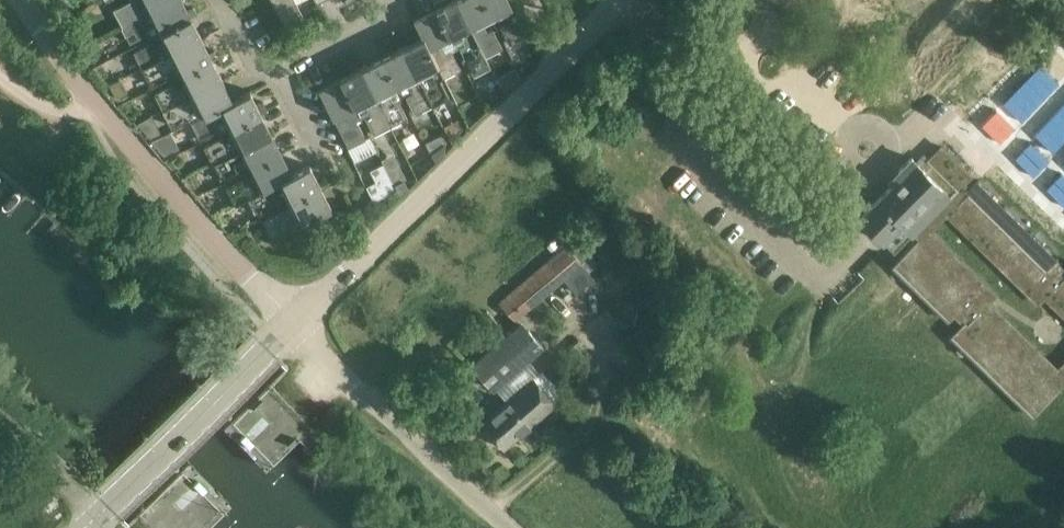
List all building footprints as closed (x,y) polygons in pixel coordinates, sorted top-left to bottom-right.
[(172,0),(131,0),(113,9),(121,25),(172,0)] [(191,17),(191,16),(188,18),(185,12),(181,2),(183,1),(183,0),(172,0),(121,25),(130,42),(148,32),(150,36),(160,31),(191,17)] [(287,30),(306,21),(295,0),(272,0),(287,30)] [(435,8),(436,11),(455,48),(460,46),(474,74),(490,66),(486,56),(457,0),(451,0),(453,2),(437,10),(436,7),(435,8)] [(493,18),(484,0),(457,0),(486,56),(503,48),(493,30),(486,33),(481,24),(493,18)] [(528,35),(510,0),(484,0),(493,18),(504,12),(509,22),(502,26),(510,44),(528,35)] [(191,16),(191,17),(198,14),(195,7),(185,12),(188,18),(191,16)] [(419,15),(414,18),(424,37),(424,36),(440,67),(440,68),(444,77),(459,69),(450,51),(455,48),(436,11),(421,18),(419,15)] [(142,67),(202,38),(199,33),(196,34),(189,19),(192,17),(191,17),(160,31),(166,42),(155,47),(152,41),(134,51),(142,67)] [(440,79),(444,77),(440,68),(440,67),(424,36),(424,37),(414,18),(420,30),(414,32),(419,41),(409,46),(408,43),(403,46),(432,105),(449,97),(440,79)] [(177,64),(182,73),(212,59),(218,56),(215,49),(206,53),(201,44),(204,43),(202,38),(142,67),(150,83),(169,74),(166,69),(177,64)] [(381,57),(383,59),(402,98),(406,96),(415,114),(432,105),(403,46),(398,48),(399,51),(384,59),(382,56),(381,57)] [(163,108),(223,79),(220,74),(217,76),(210,60),(213,59),(212,59),(182,73),(187,84),(176,90),(173,84),(156,93),(163,108)] [(366,64),(360,67),(390,126),(408,117),(399,100),(402,98),(383,59),(367,67),(366,64)] [(341,77),(340,77),(356,109),(357,110),(360,118),(361,119),(366,117),(374,134),(390,126),(360,67),(356,69),(357,72),(342,80),(341,77)] [(324,85),(319,88),(349,147),(365,139),(357,122),(361,119),(360,118),(357,110),(356,109),(340,77),(340,78),(341,80),(326,88),(324,85)] [(223,79),(163,108),(171,125),(189,116),(192,121),(202,115),(202,116),(233,101),(233,100),(250,90),(239,96),(237,90),(227,95),(222,85),(225,84),(223,79)] [(230,127),(261,112),(261,111),(258,113),(253,103),(250,97),(253,96),(250,90),(233,100),(233,101),(202,116),(202,115),(192,121),(200,138),(219,128),(216,122),(225,117),(230,127)] [(261,111),(261,112),(266,109),(262,101),(256,102),(253,103),(258,113),(261,111)] [(212,161),(271,132),(269,128),(266,129),(259,114),(261,112),(230,127),(235,137),(225,142),(222,136),(204,145),(212,161)] [(449,138),(463,131),(460,123),(446,131),(449,138)] [(251,168),(282,153),(279,154),(271,139),(274,137),(271,132),(212,161),(221,179),(239,169),(236,162),(246,157),(251,168)] [(903,175),(860,218),(894,252),(914,232),(921,238),(931,228),(945,213),(970,188),(963,182),(971,175),(942,146),(929,159),(924,155),(917,162),(912,157),(899,171),(903,175)] [(251,196),(292,173),(290,169),(287,170),(280,155),(282,154),(282,153),(251,168),(256,179),(246,184),(243,178),(225,187),(233,204),(247,198),(251,196)] [(251,196),(247,198),(255,213),(259,211),(259,212),(279,201),(276,195),(285,190),(290,201),(317,187),(310,171),(313,170),(310,164),(292,173),(251,196)] [(367,188),(374,202),(397,191),(390,176),(377,183),(367,188)] [(1059,266),(1055,262),(1059,258),(1058,257),(1056,259),(1032,236),(1031,234),(1033,232),(1031,231),(1029,233),(1005,210),(1004,209),(1007,206),(1005,205),(1003,207),(978,183),(980,181),(979,179),(970,188),(945,213),(1038,304),(1044,298),(1063,318),(1063,270),(1059,266)] [(283,210),(263,220),(272,237),(331,207),(329,202),(326,202),(318,188),(321,186),(320,185),(317,187),(290,201),(292,205),(283,210)] [(323,221),(326,237),(340,234),(336,219),(323,221)] [(893,266),(895,268),(900,262),(901,263),(909,271),(925,286),(920,292),(921,293),(926,288),(929,290),(951,312),(946,318),(948,319),(954,312),(959,317),(965,323),(952,336),(953,338),(959,332),(964,337),(983,357),(978,362),(980,363),(985,358),(992,365),(1010,382),(1004,388),(1006,389),(1011,384),(1036,408),(1031,414),(1032,415),(1061,386),(1059,385),(1062,382),(1063,380),(1063,363),(1057,369),(989,302),(997,294),(931,228),(921,238),(893,266)] [(550,260),(500,302),(515,318),(531,304),(562,277),(580,262),(588,271),(597,264),(598,263),(576,238),(575,238),(571,242),(550,260)] [(515,345),(481,375),(493,389),(510,375),(543,347),(529,331),(521,321),(506,335),(515,345)] [(503,448),(556,402),(534,377),(482,422),(503,448)] [(195,387),(228,420),(231,417),(199,383),(195,387)] [(142,438),(175,472),(178,469),(146,435),(142,438)] [(972,493),(956,512),(974,527),(994,527),(1002,520),(972,493)] [(52,497),(41,506),(47,512),(57,504),(52,497)] [(956,512),(941,527),(974,527),(956,512)]
